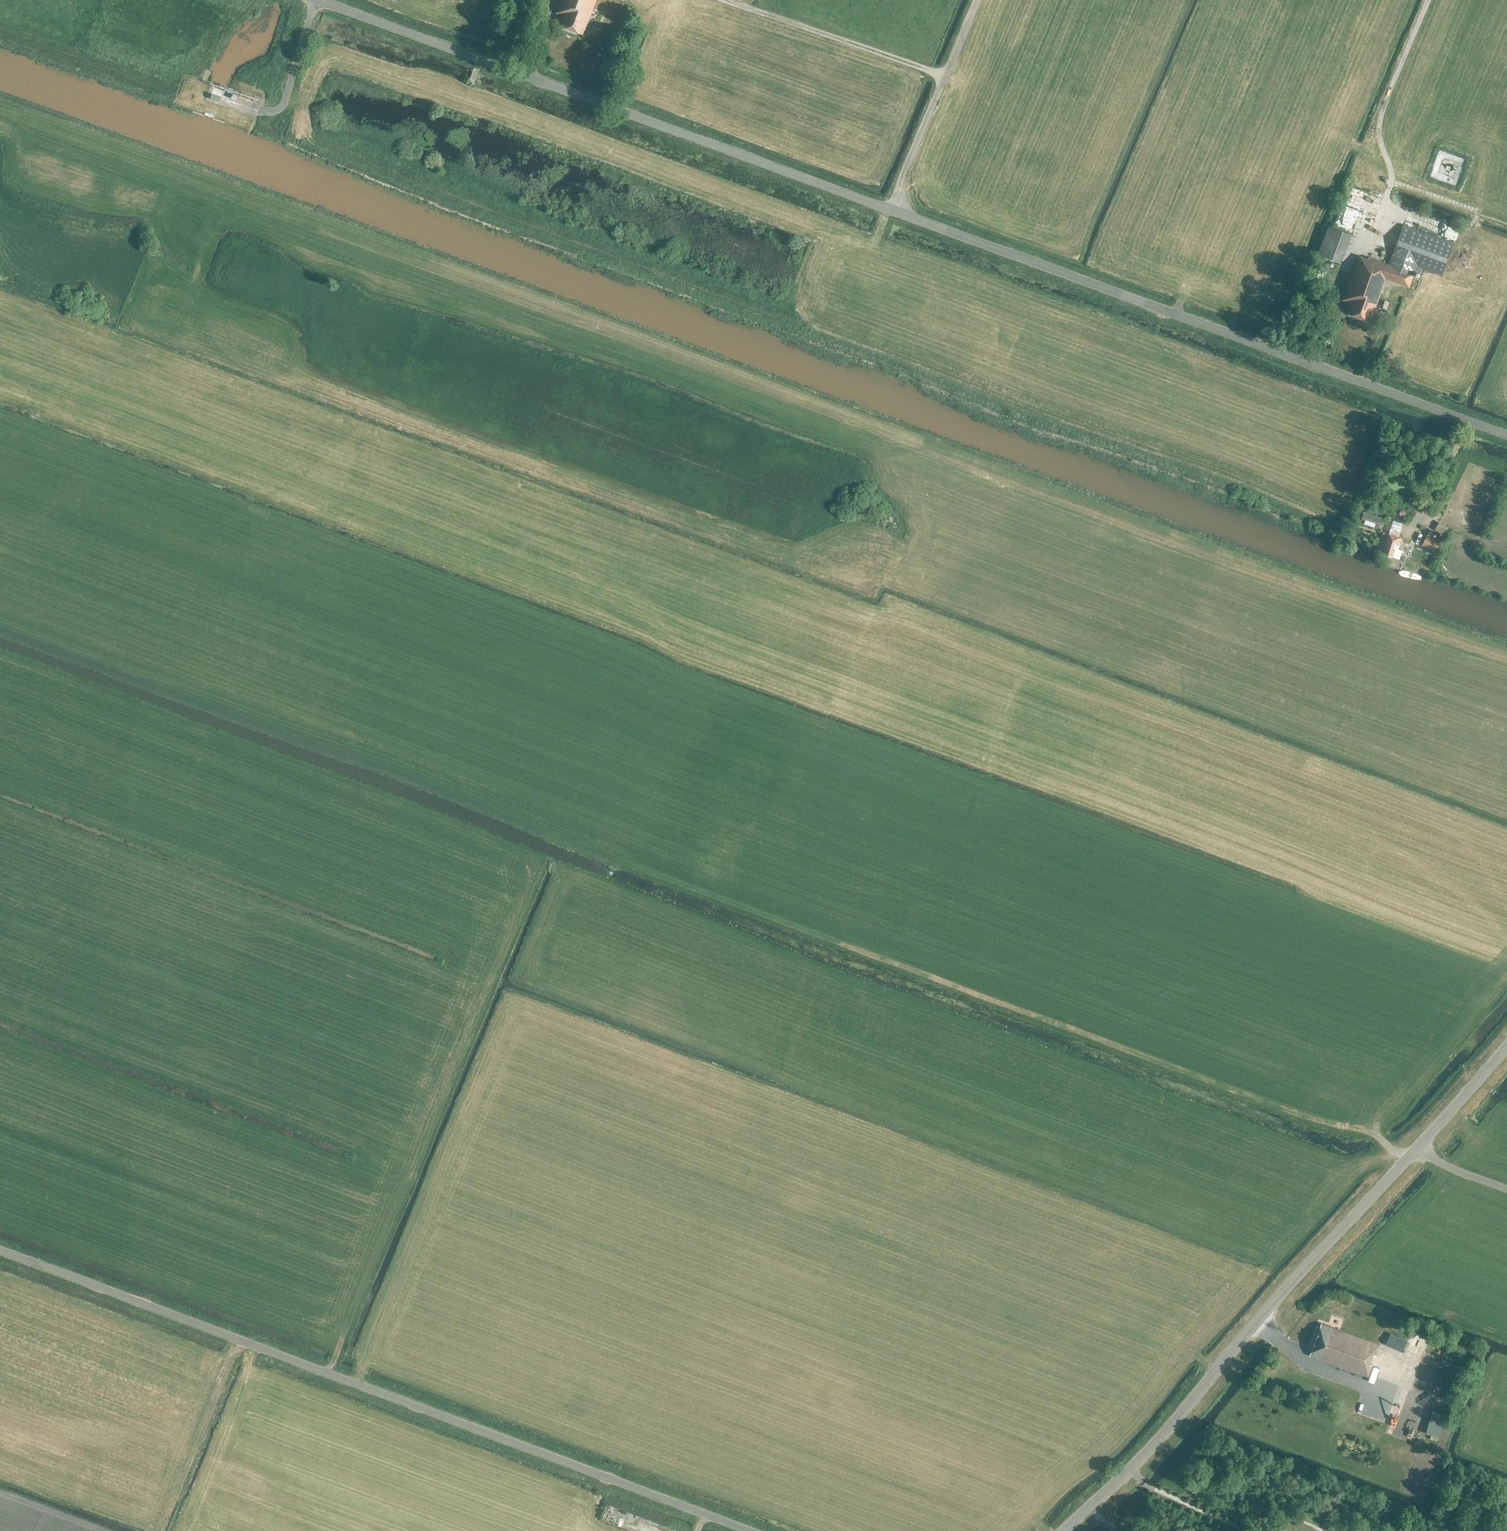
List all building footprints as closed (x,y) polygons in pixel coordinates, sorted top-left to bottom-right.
[(556,13),(562,15),(559,25),(582,34),(584,29),(585,29),(587,24),(589,18),(596,0),(561,0),(556,13)] [(1324,222),(1317,249),(1340,255),(1348,228),(1324,222)] [(1371,317),(1375,305),(1385,279),(1408,287),(1413,274),(1416,266),(1441,275),(1453,244),(1403,225),(1389,265),(1368,257),(1367,259),(1358,256),(1342,300),(1350,303),(1347,313),(1368,321),(1370,316),(1371,317)] [(1381,517),(1363,511),(1359,523),(1377,529),(1381,517)] [(1383,531),(1381,538),(1377,550),(1382,552),(1382,553),(1392,557),(1393,556),(1399,559),(1402,550),(1398,549),(1399,546),(1397,545),(1397,544),(1399,545),(1402,538),(1383,531)] [(1422,545),(1437,551),(1441,542),(1426,535),(1422,545)] [(1372,1355),(1375,1356),(1379,1344),(1321,1322),(1309,1355),(1367,1377),(1372,1365),(1369,1364),(1372,1355)] [(1388,1331),(1383,1339),(1400,1348),(1404,1340),(1388,1331)] [(1432,1410),(1425,1433),(1440,1437),(1447,1414),(1432,1410)] [(605,1504),(601,1515),(637,1529),(641,1518),(605,1504)]
